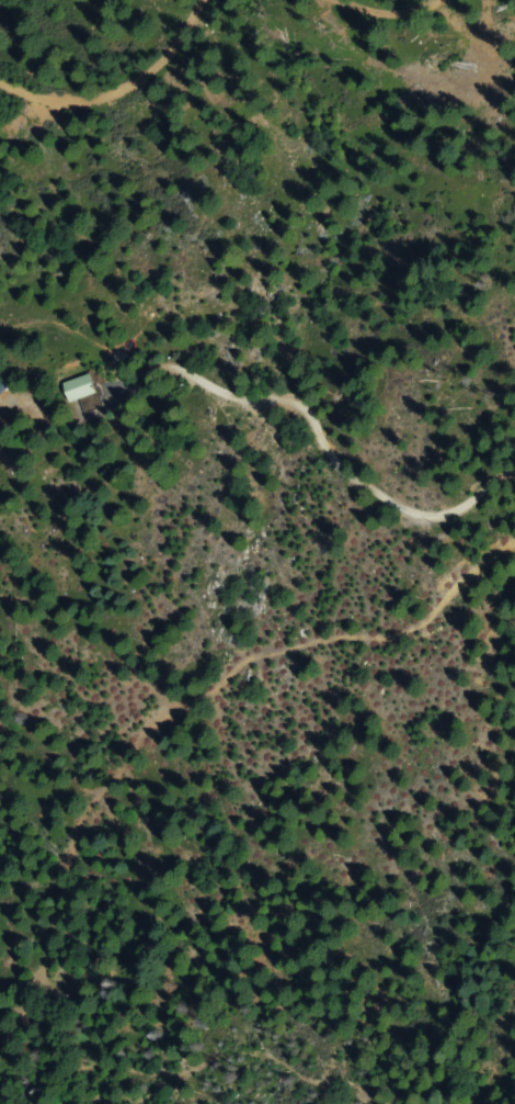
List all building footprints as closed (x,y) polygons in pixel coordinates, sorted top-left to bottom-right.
[(92,376),(98,393),(70,403),(65,385),(92,376)] [(9,391),(0,397),(0,384),(3,382),(9,391)]
